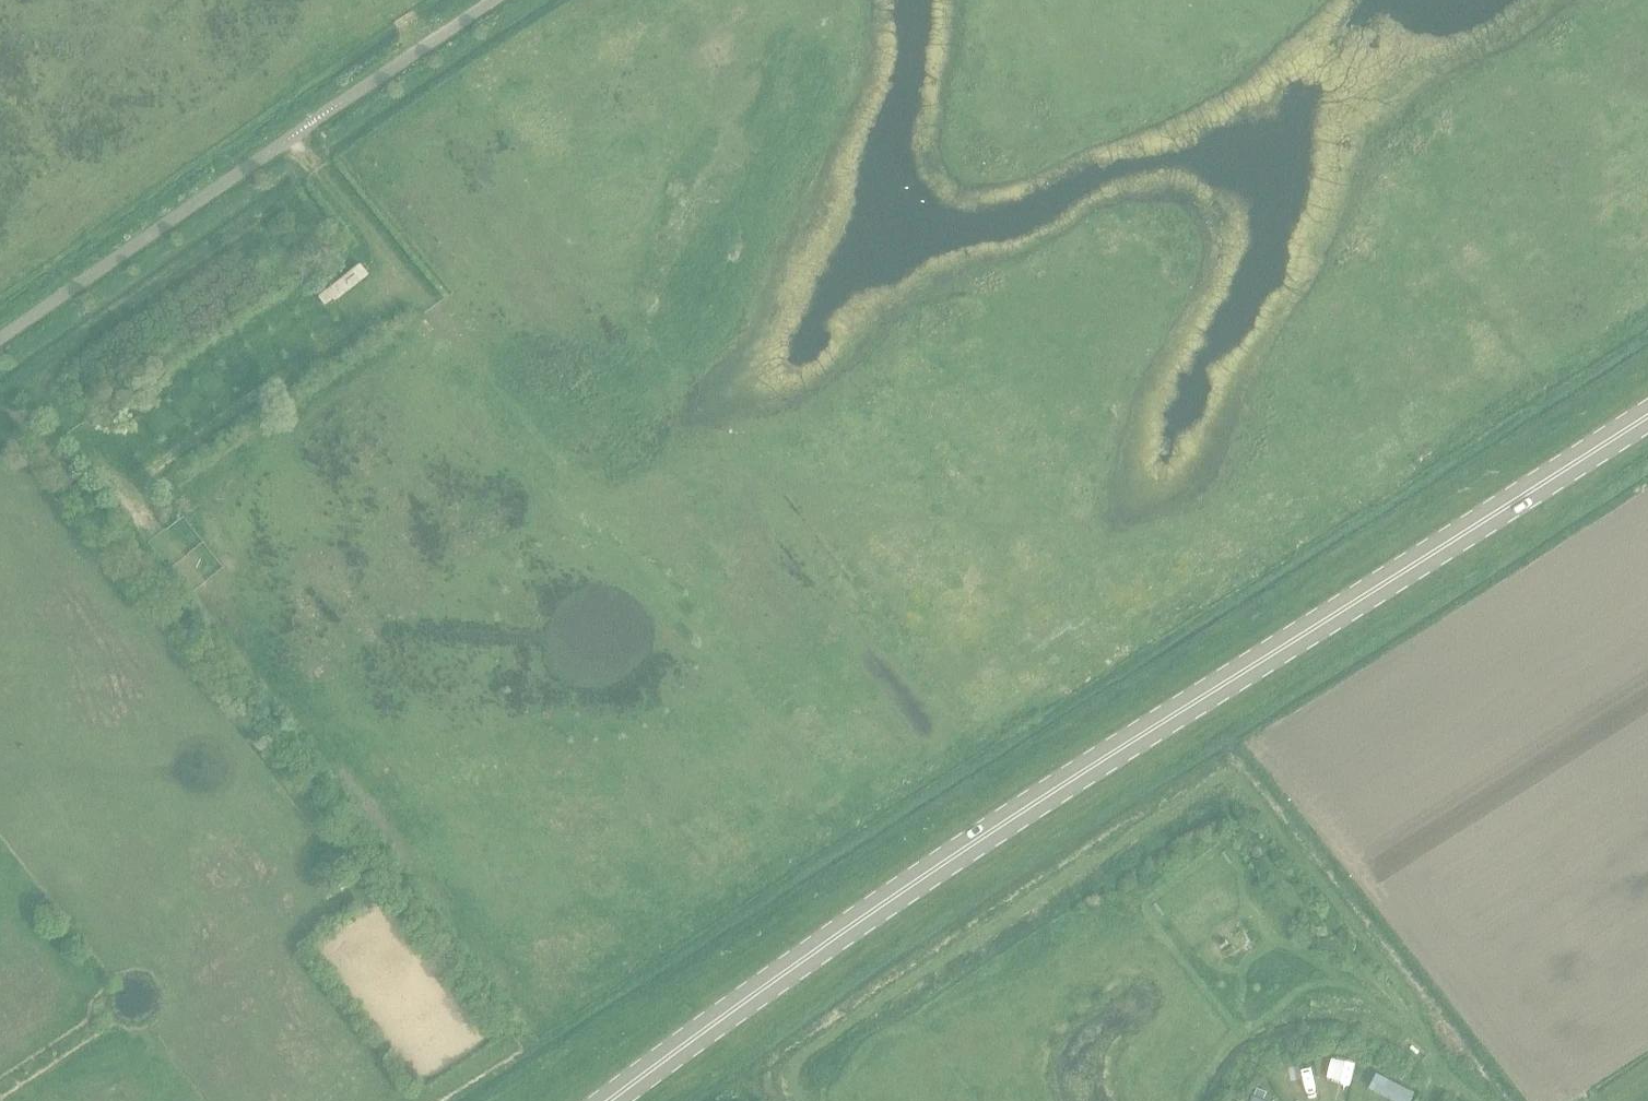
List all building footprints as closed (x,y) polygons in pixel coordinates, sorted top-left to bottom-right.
[(358,262),(354,265),(348,258),(320,281),(325,288),(317,295),(326,307),(368,273),(358,262)]
